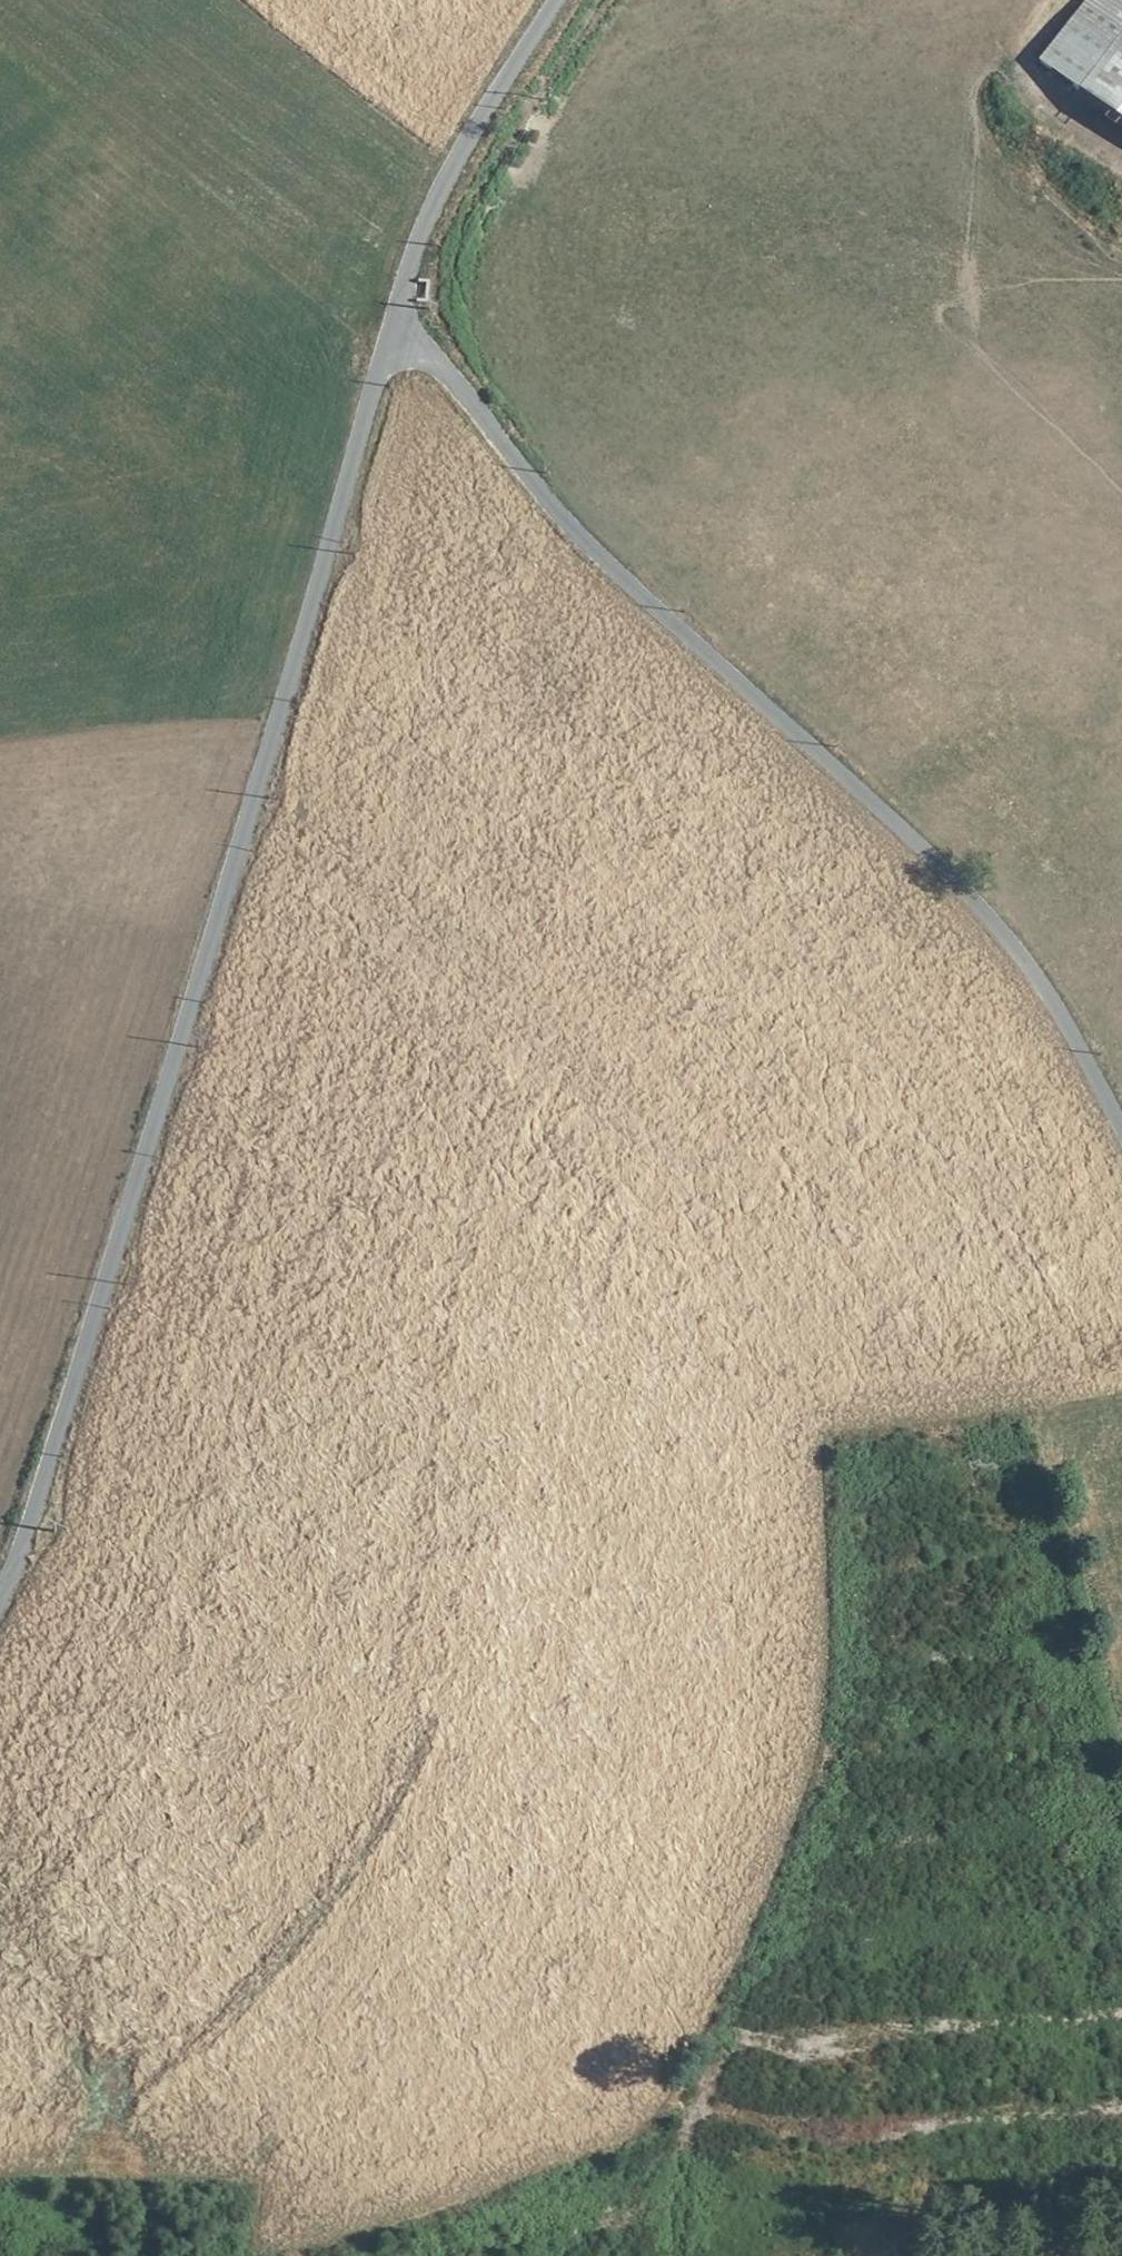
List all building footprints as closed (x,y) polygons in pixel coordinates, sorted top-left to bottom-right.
[(1089,39),(1121,66),(1121,0),(1089,39)]
